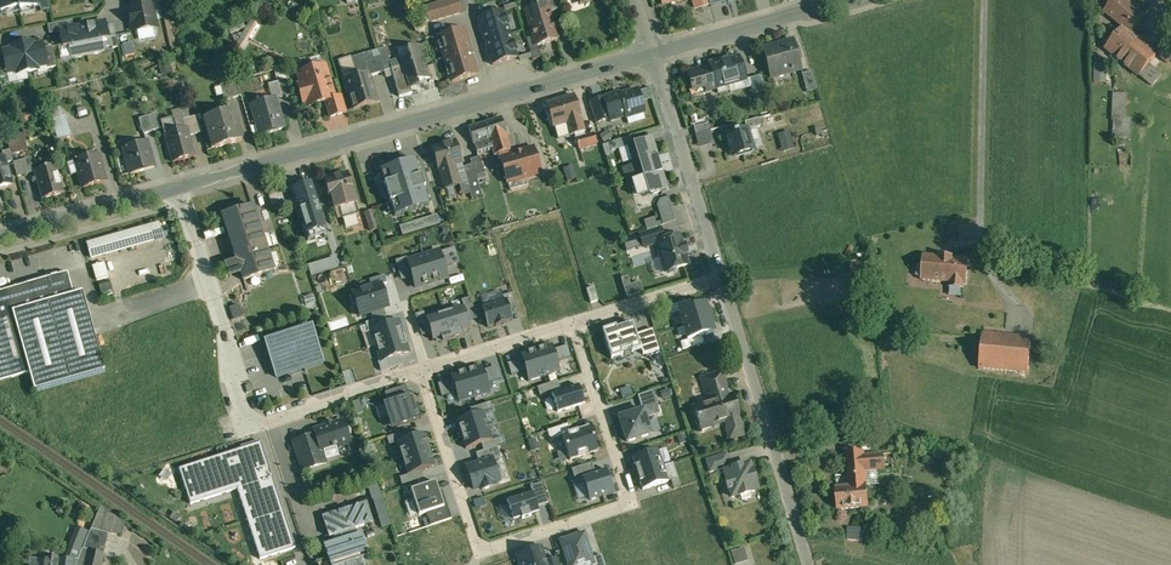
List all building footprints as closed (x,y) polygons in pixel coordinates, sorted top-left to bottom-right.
[(20,8),(18,0),(0,0),(0,11),(20,8)] [(20,8),(20,10),(40,6),(39,0),(18,0),(20,8)] [(49,10),(47,0),(39,0),(40,6),(41,11),(49,10)] [(159,0),(133,0),(132,0),(134,9),(155,5),(159,4),(159,0)] [(424,7),(429,22),(462,12),(458,0),(448,0),(424,7)] [(545,3),(547,3),(549,12),(559,9),(557,0),(544,0),(545,3)] [(1125,0),(1115,0),(1104,13),(1122,27),(1105,48),(1140,76),(1149,64),(1157,55),(1130,33),(1144,16),(1125,0)] [(545,3),(525,9),(530,28),(552,21),(549,12),(547,3),(545,3)] [(134,9),(129,10),(134,34),(159,29),(155,5),(134,9)] [(503,11),(478,19),(480,26),(479,26),(482,34),(483,34),(485,42),(510,34),(503,11)] [(259,27),(250,21),(233,50),(237,52),(234,56),(240,60),(259,27)] [(552,21),(530,28),(533,37),(536,46),(558,40),(552,21)] [(105,23),(81,28),(86,54),(102,51),(101,41),(108,40),(105,23)] [(81,28),(60,32),(63,48),(70,47),(72,57),(86,54),(81,28)] [(463,28),(438,36),(445,59),(469,51),(467,43),(468,43),(466,35),(465,35),(463,28)] [(510,34),(485,42),(488,50),(487,51),(489,59),(490,58),(492,65),(517,58),(510,34)] [(533,37),(526,39),(533,59),(539,57),(536,46),(533,37)] [(793,41),(763,48),(771,77),(791,72),(790,69),(798,67),(799,70),(801,70),(793,41)] [(1168,41),(1158,54),(1168,62),(1170,59),(1170,43),(1168,41)] [(32,42),(22,44),(27,73),(38,71),(37,67),(46,65),(47,65),(43,48),(42,44),(33,46),(32,42)] [(22,44),(12,46),(12,50),(3,52),(4,56),(7,73),(16,71),(17,75),(27,73),(22,44)] [(52,47),(43,48),(47,65),(46,65),(47,69),(56,67),(52,47)] [(420,47),(407,50),(410,59),(401,61),(402,66),(391,69),(399,97),(412,94),(409,85),(429,80),(430,79),(426,68),(420,47)] [(391,61),(387,48),(378,50),(380,56),(385,72),(391,69),(402,66),(401,61),(400,58),(391,61)] [(469,51),(445,59),(452,82),(476,75),(474,68),(475,67),(473,60),(472,60),(469,51)] [(371,52),(351,58),(356,77),(368,73),(369,76),(385,72),(380,56),(373,58),(371,52)] [(721,60),(709,64),(710,68),(704,70),(708,83),(691,88),(693,95),(745,80),(739,58),(722,62),(721,60)] [(231,63),(220,66),(223,77),(234,74),(231,63)] [(1106,65),(1095,64),(1095,82),(1106,82),(1106,65)] [(1162,74),(1149,64),(1140,76),(1152,86),(1162,74)] [(273,68),(277,82),(286,80),(282,66),(273,68)] [(325,66),(298,74),(301,84),(298,85),(303,103),(306,102),(308,107),(325,102),(334,99),(334,98),(325,66)] [(437,80),(433,66),(426,68),(430,79),(429,80),(430,83),(437,80)] [(704,70),(688,74),(691,88),(708,83),(704,70)] [(812,71),(801,75),(806,91),(817,88),(812,71)] [(356,77),(345,80),(353,109),(377,102),(369,76),(368,73),(356,77)] [(760,75),(748,79),(752,93),(764,90),(760,75)] [(277,82),(269,84),(273,99),(275,99),(291,95),(286,80),(277,82)] [(236,81),(219,86),(224,101),(241,96),(236,81)] [(637,90),(620,96),(619,94),(604,98),(610,119),(625,115),(625,117),(644,111),(637,90)] [(1127,93),(1113,93),(1112,119),(1115,119),(1126,119),(1127,93)] [(341,96),(334,98),(334,99),(325,102),(330,117),(346,112),(341,96)] [(574,97),(547,104),(553,125),(555,125),(557,131),(563,129),(562,123),(566,121),(570,135),(584,131),(574,97)] [(604,98),(589,102),(596,123),(610,119),(604,98)] [(273,99),(252,105),(260,135),(283,129),(275,99),(273,99)] [(61,109),(49,112),(51,119),(63,116),(61,109)] [(25,114),(26,120),(42,116),(41,110),(25,114)] [(233,110),(205,118),(214,149),(242,141),(233,110)] [(19,115),(24,135),(30,134),(26,120),(25,114),(19,115)] [(155,114),(147,116),(152,131),(160,129),(155,114)] [(63,116),(51,119),(57,140),(71,136),(65,115),(63,116)] [(147,116),(139,119),(143,134),(152,132),(152,131),(147,116)] [(197,116),(183,120),(186,129),(187,129),(189,136),(202,132),(197,116)] [(500,117),(469,128),(474,144),(478,157),(479,157),(478,154),(493,149),(494,155),(498,154),(499,158),(501,158),(507,181),(540,172),(533,146),(508,153),(508,151),(511,150),(506,134),(501,117),(500,117)] [(173,118),(161,122),(173,163),(194,156),(189,136),(187,129),(186,129),(177,131),(173,118)] [(758,118),(744,122),(746,129),(748,129),(748,130),(761,126),(758,118)] [(1115,138),(1129,138),(1130,119),(1126,119),(1115,119),(1115,138)] [(712,123),(696,127),(702,147),(718,143),(712,123)] [(662,129),(651,131),(651,138),(662,136),(662,129)] [(746,129),(726,135),(732,156),(754,150),(748,130),(748,129),(746,129)] [(608,130),(600,136),(605,143),(613,137),(608,130)] [(794,132),(782,133),(784,151),(797,149),(794,132)] [(593,133),(575,138),(579,148),(596,143),(593,133)] [(23,134),(7,138),(12,155),(27,150),(23,134)] [(630,136),(618,140),(621,148),(629,145),(633,144),(630,136)] [(132,139),(122,142),(123,148),(133,145),(132,139)] [(633,144),(629,145),(635,166),(630,167),(632,172),(658,165),(657,164),(658,164),(656,157),(657,156),(657,155),(656,156),(651,139),(633,144)] [(618,140),(609,143),(612,150),(621,148),(618,140)] [(123,148),(130,174),(154,167),(147,141),(133,145),(123,148)] [(455,141),(432,148),(438,169),(439,168),(445,188),(460,184),(454,164),(462,162),(455,141)] [(98,154),(75,161),(83,188),(105,181),(98,154)] [(478,157),(470,159),(471,164),(475,175),(485,172),(480,156),(479,157),(478,157)] [(0,158),(0,188),(12,185),(4,157),(0,158)] [(28,158),(13,162),(17,176),(32,172),(28,158)] [(570,158),(564,160),(568,170),(573,169),(570,158)] [(415,159),(380,170),(394,216),(429,205),(415,159)] [(471,164),(463,167),(468,183),(477,180),(475,175),(471,164)] [(55,165),(35,171),(43,199),(63,193),(55,165)] [(658,165),(632,172),(634,181),(639,180),(644,196),(666,190),(661,173),(662,172),(660,172),(658,165)] [(348,174),(336,177),(335,175),(324,178),(330,200),(332,199),(335,209),(339,208),(356,203),(348,174)] [(291,185),(306,232),(326,226),(311,179),(291,185)] [(271,191),(274,206),(288,203),(285,188),(271,191)] [(668,197),(660,199),(657,205),(659,211),(660,211),(671,208),(668,197)] [(356,203),(339,208),(342,219),(359,214),(356,203)] [(253,206),(222,216),(243,281),(274,271),(253,206)] [(671,208),(660,211),(664,225),(675,221),(671,208)] [(372,210),(363,213),(369,231),(377,228),(372,210)] [(437,214),(400,226),(403,236),(440,224),(437,214)] [(654,218),(645,221),(647,230),(657,227),(654,218)] [(158,224),(88,244),(92,258),(162,238),(158,224)] [(661,228),(639,235),(643,248),(665,241),(661,228)] [(683,237),(657,245),(667,277),(693,269),(683,237)] [(629,250),(642,246),(640,241),(628,244),(629,250)] [(454,248),(441,252),(445,265),(458,261),(454,248)] [(412,277),(415,288),(449,278),(445,265),(441,252),(440,249),(406,259),(412,277)] [(953,257),(940,256),(939,257),(923,255),(923,256),(924,256),(923,266),(918,265),(917,277),(922,277),(921,279),(950,282),(949,288),(950,288),(961,289),(962,289),(963,283),(967,284),(967,283),(966,283),(968,260),(969,260),(969,259),(953,258),(953,257)] [(406,258),(396,261),(401,280),(412,277),(406,259),(406,258)] [(0,292),(0,381),(29,373),(34,390),(105,370),(82,292),(73,294),(67,273),(0,292)] [(385,275),(370,279),(372,287),(381,284),(387,282),(385,275)] [(628,277),(621,279),(627,296),(643,291),(640,282),(631,285),(628,277)] [(372,287),(357,292),(360,302),(356,304),(360,316),(388,307),(381,284),(372,287)] [(593,287),(586,289),(591,303),(598,301),(593,287)] [(511,315),(518,313),(512,293),(505,295),(506,299),(511,315)] [(463,307),(468,321),(476,318),(470,297),(461,300),(463,307)] [(546,298),(538,300),(540,308),(528,311),(530,319),(550,314),(546,298)] [(679,310),(693,306),(690,298),(677,302),(679,310)] [(506,299),(481,307),(488,327),(495,325),(496,326),(505,323),(505,322),(513,319),(511,315),(506,299)] [(677,310),(686,341),(715,332),(706,302),(677,310)] [(243,304),(231,308),(236,320),(247,316),(243,304)] [(461,331),(470,329),(468,321),(463,307),(426,318),(430,333),(433,340),(441,337),(443,342),(462,336),(461,331)] [(422,336),(430,333),(426,318),(424,312),(415,314),(422,336)] [(375,320),(365,323),(368,331),(372,330),(371,329),(377,327),(375,320)] [(377,327),(371,329),(372,330),(377,345),(403,336),(398,321),(377,327)] [(632,352),(641,349),(636,334),(633,323),(617,328),(616,326),(602,330),(611,359),(623,355),(621,352),(631,349),(632,352)] [(312,327),(265,342),(276,378),(324,362),(312,327)] [(653,329),(636,334),(641,349),(643,355),(659,350),(653,329)] [(1031,339),(983,334),(979,368),(1028,373),(1031,339)] [(403,336),(377,345),(382,360),(382,361),(387,359),(408,352),(403,336)] [(525,370),(529,381),(560,372),(557,362),(554,350),(553,345),(521,354),(522,359),(525,370)] [(567,346),(554,350),(557,362),(571,358),(567,346)] [(387,359),(382,361),(382,360),(378,361),(381,370),(390,367),(387,359)] [(525,370),(522,359),(508,363),(511,375),(525,370)] [(456,392),(459,402),(490,393),(487,382),(484,370),(482,366),(451,375),(452,380),(456,392)] [(497,366),(484,370),(487,382),(501,378),(497,366)] [(722,372),(702,379),(709,402),(729,396),(722,372)] [(456,392),(452,380),(438,384),(441,396),(456,392)] [(551,389),(558,410),(585,401),(578,380),(551,389)] [(405,386),(384,392),(388,402),(408,395),(406,389),(405,386)] [(625,398),(635,395),(633,387),(623,390),(625,398)] [(652,391),(638,396),(642,410),(643,410),(646,418),(660,414),(652,391)] [(388,402),(383,404),(391,428),(421,419),(417,406),(413,408),(408,395),(388,402)] [(709,402),(694,407),(701,428),(726,421),(731,438),(743,434),(738,417),(739,417),(732,395),(729,396),(709,402)] [(613,414),(630,412),(628,401),(611,402),(613,414)] [(642,410),(619,418),(627,442),(630,441),(641,437),(651,434),(646,418),(643,410),(642,410)] [(483,412),(457,421),(461,435),(488,426),(483,412)] [(343,421),(314,430),(315,435),(321,453),(322,452),(350,443),(343,421)] [(566,425),(547,432),(549,439),(562,435),(569,433),(566,425)] [(488,426),(461,435),(466,449),(493,440),(488,426)] [(570,460),(598,451),(590,426),(569,433),(562,435),(570,460)] [(397,442),(397,443),(402,459),(430,450),(427,443),(424,433),(397,442)] [(684,434),(678,437),(680,444),(687,442),(684,434)] [(315,435),(293,442),(303,471),(325,463),(322,452),(321,453),(315,435)] [(395,435),(386,437),(389,445),(397,443),(397,442),(395,435)] [(536,438),(528,441),(532,453),(540,450),(536,438)] [(261,442),(179,469),(190,505),(237,489),(260,560),(296,548),(261,442)] [(477,454),(479,462),(492,458),(493,460),(500,457),(497,448),(477,454)] [(430,450),(402,459),(407,475),(407,476),(408,475),(435,466),(430,450)] [(658,450),(632,458),(635,466),(634,466),(637,474),(663,466),(660,458),(658,450)] [(864,451),(845,453),(848,487),(836,488),(838,509),(870,505),(866,473),(865,456),(864,451)] [(727,454),(706,460),(709,472),(731,466),(727,454)] [(884,454),(865,456),(866,473),(886,471),(884,454)] [(466,466),(474,492),(480,490),(481,492),(495,487),(494,485),(500,483),(493,460),(492,458),(479,462),(466,466)] [(722,469),(731,498),(759,490),(751,461),(722,469)] [(590,464),(572,470),(575,480),(582,478),(593,474),(590,464)] [(663,466),(637,474),(640,482),(642,490),(668,482),(665,474),(666,474),(663,466)] [(593,474),(582,478),(589,501),(614,493),(606,470),(593,474)] [(882,472),(871,473),(872,485),(882,485),(882,472)] [(407,475),(400,478),(402,486),(410,483),(408,475),(407,476),(407,475)] [(436,483),(411,491),(419,516),(427,514),(444,508),(439,493),(436,483)] [(531,487),(533,492),(537,505),(538,507),(548,504),(541,484),(531,487)] [(382,485),(373,487),(383,529),(393,527),(382,485)] [(451,519),(442,492),(439,493),(444,508),(427,514),(430,525),(451,519)] [(533,492),(507,501),(513,520),(522,518),(522,519),(531,517),(530,515),(535,513),(534,508),(536,507),(536,505),(537,505),(533,492)] [(364,503),(323,517),(329,537),(333,536),(336,543),(356,537),(354,529),(371,524),(364,503)] [(126,525),(101,507),(92,527),(122,535),(126,525)] [(180,517),(174,512),(169,518),(176,523),(180,517)] [(109,534),(91,529),(83,549),(104,554),(109,534)] [(593,564),(592,559),(584,533),(560,541),(568,564),(591,564),(592,564),(593,564)] [(325,547),(331,564),(340,564),(368,556),(361,535),(356,537),(336,543),(325,547)] [(73,547),(68,560),(66,564),(76,564),(82,550),(73,547)] [(731,552),(735,564),(748,561),(745,548),(731,552)] [(83,549),(82,550),(76,564),(101,564),(104,554),(83,549)] [(517,556),(520,564),(546,564),(545,562),(542,553),(536,550),(517,556)] [(44,564),(57,564),(58,558),(46,556),(44,564)] [(592,559),(593,564),(592,564),(604,564),(602,556),(592,559)]
